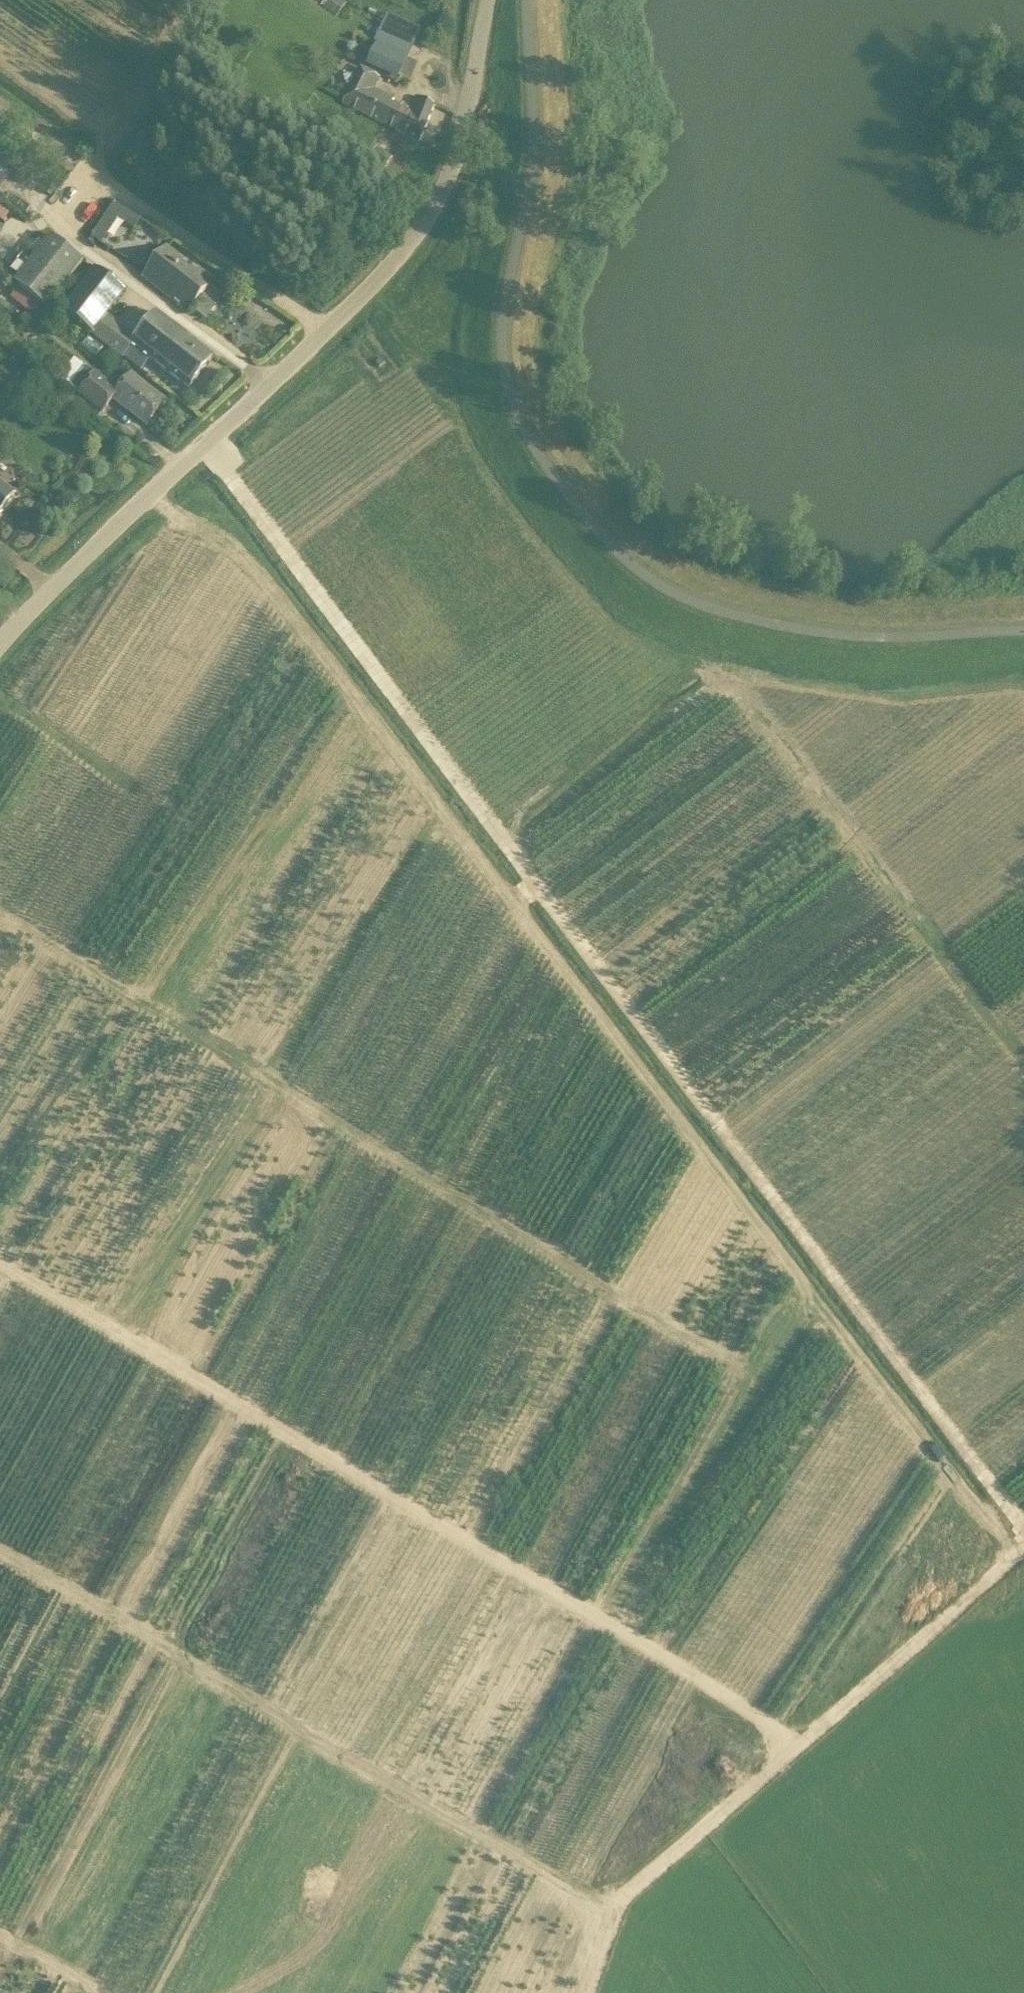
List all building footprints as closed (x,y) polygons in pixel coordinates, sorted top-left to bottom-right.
[(390,15),(365,67),(399,82),(422,30),(390,15)] [(410,107),(404,103),(401,108),(391,103),(393,98),(374,89),(379,78),(374,75),(374,74),(360,67),(342,105),(418,141),(435,105),(416,96),(410,107)] [(117,219),(134,229),(140,219),(123,209),(117,219)] [(50,236),(13,284),(45,309),(82,261),(50,236)] [(230,331),(240,317),(231,311),(238,299),(192,265),(168,297),(217,333),(222,326),(230,331)] [(188,390),(213,357),(157,313),(132,345),(104,323),(126,294),(95,269),(62,311),(92,337),(94,336),(123,359),(133,347),(188,390)] [(111,400),(146,427),(166,402),(131,375),(117,392),(86,368),(70,389),(77,395),(100,413),(111,400)] [(0,483),(0,514),(15,494),(0,483)]
